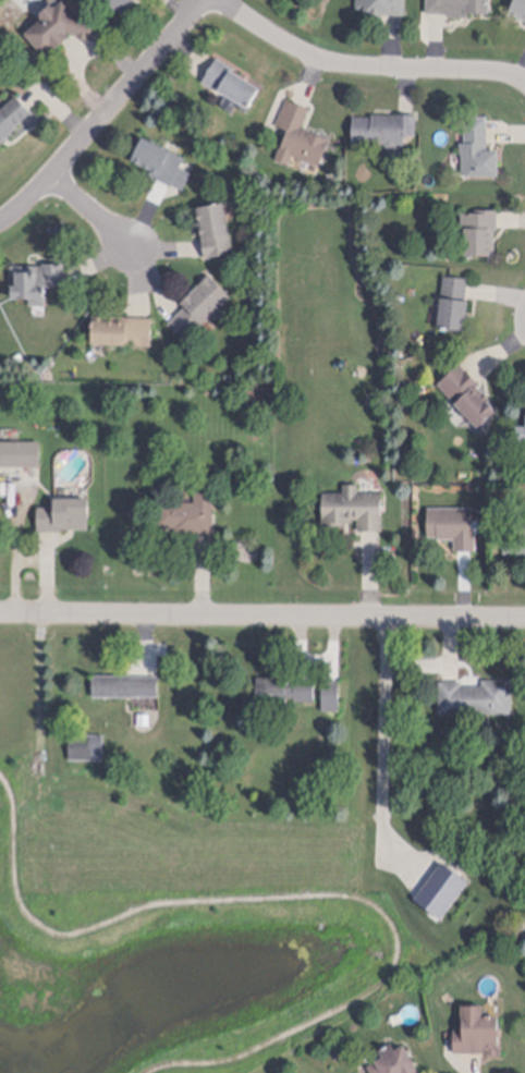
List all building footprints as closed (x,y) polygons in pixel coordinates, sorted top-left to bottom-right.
[(121,16),(101,0),(138,0),(124,16),(122,15),(121,16)] [(356,13),(357,0),(406,0),(405,17),(382,16),(382,19),(379,21),(374,21),(371,17),(371,16),(365,16),(365,13),(356,13)] [(427,15),(428,0),(491,0),(490,17),(469,16),(469,20),(448,20),(448,16),(427,15)] [(511,13),(517,0),(524,0),(524,23),(515,19),(516,15),(511,13)] [(70,35),(68,36),(71,39),(56,53),(52,50),(44,58),(41,56),(41,54),(26,37),(42,22),(42,16),(50,10),(57,10),(64,2),(75,15),(105,25),(98,44),(89,41),(89,42),(78,39),(78,38),(70,35)] [(261,93),(247,114),(237,108),(233,114),(222,109),(228,100),(219,94),(204,84),(219,60),(235,70),(232,74),(261,93)] [(4,146),(0,150),(0,115),(19,98),(21,100),(20,101),(29,113),(32,112),(34,114),(16,131),(19,133),(10,141),(11,142),(5,146),(4,146)] [(276,126),(286,101),(310,111),(303,130),(331,142),(320,169),(294,158),(290,168),(276,161),(281,148),(283,149),(288,137),(289,133),(276,126)] [(386,146),(353,146),(354,119),(373,119),(373,117),(395,117),(400,117),(417,118),(417,137),(405,137),(405,147),(398,147),(398,149),(387,149),(387,148),(386,148),(386,146)] [(488,119),(488,154),(500,154),(500,180),(468,180),(468,176),(463,176),(463,157),(461,157),(461,146),(465,146),(465,119),(488,119)] [(144,142),(170,155),(171,153),(186,160),(181,170),(193,175),(184,193),(173,187),(172,188),(150,178),(151,174),(133,164),(144,142)] [(225,207),(234,255),(206,260),(203,244),(204,244),(203,239),(202,231),(199,232),(198,224),(200,224),(198,217),(199,217),(198,211),(225,207)] [(496,233),(496,259),(492,259),(492,260),(466,260),(466,233),(462,233),(462,216),(476,216),(476,212),(499,212),(499,233),(496,233)] [(44,268),(44,266),(47,266),(47,267),(61,267),(61,265),(64,265),(65,290),(47,291),(47,298),(48,308),(30,308),(30,304),(12,305),(12,301),(13,301),(13,295),(12,295),(12,293),(12,269),(44,268)] [(203,325),(184,343),(168,327),(185,309),(182,306),(191,296),(199,286),(200,286),(210,277),(215,280),(213,281),(230,297),(231,297),(232,298),(220,310),(220,309),(204,326),(203,325)] [(441,317),(440,316),(440,309),(441,308),(444,279),(469,282),(467,306),(469,306),(466,337),(439,333),(441,317)] [(94,318),(154,320),(152,349),(127,347),(127,350),(94,349),(94,333),(93,333),(94,318)] [(456,411),(457,410),(438,388),(461,367),(467,374),(467,373),(481,388),(478,390),(485,397),(491,402),(487,406),(489,410),(490,410),(496,416),(495,416),(497,418),(493,422),(479,435),(467,422),(466,423),(460,415),(461,414),(456,411)] [(41,470),(0,470),(0,446),(41,444),(41,470)] [(344,498),(344,489),(359,489),(359,498),(382,498),(383,522),(384,522),(384,536),(358,536),(358,524),(354,524),(354,527),(345,527),(345,531),(322,531),(322,522),(325,522),(323,498),(344,498)] [(215,491),(215,536),(175,536),(175,531),(158,531),(158,505),(196,505),(196,491),(215,491)] [(56,504),(89,504),(89,532),(61,532),(61,534),(38,534),(38,511),(56,511),(56,504)] [(429,512),(474,512),(474,513),(479,513),(479,525),(474,525),(474,534),(477,534),(477,557),(455,557),(455,545),(439,545),(439,542),(429,542),(429,512)] [(506,533),(524,533),(524,559),(505,559),(505,533),(506,533)] [(94,700),(94,678),(133,678),(133,679),(158,679),(158,699),(133,699),(133,700),(94,700)] [(258,681),(286,681),(286,691),(296,691),(296,684),(315,684),(315,705),(295,705),(295,702),(286,702),(286,709),(258,709),(258,694),(258,681)] [(340,684),(340,715),(323,715),(323,684),(340,684)] [(441,717),(440,717),(440,685),(463,685),(463,691),(483,691),(483,684),(512,684),(512,718),(441,717)] [(138,716),(150,716),(150,728),(138,728),(138,716)] [(70,736),(103,735),(103,761),(70,761),(70,736)] [(415,904),(442,866),(469,887),(442,924),(415,904)] [(454,1048),(454,1025),(464,1025),(464,1010),(463,1010),(463,996),(484,996),(484,1007),(500,1007),(500,1039),(502,1039),(502,1050),(486,1050),(486,1048),(454,1048)] [(419,1065),(407,1072),(371,1072),(375,1071),(368,1061),(378,1056),(377,1052),(382,1049),(380,1045),(393,1036),(395,1040),(405,1035),(418,1058),(416,1060),(419,1065)]
